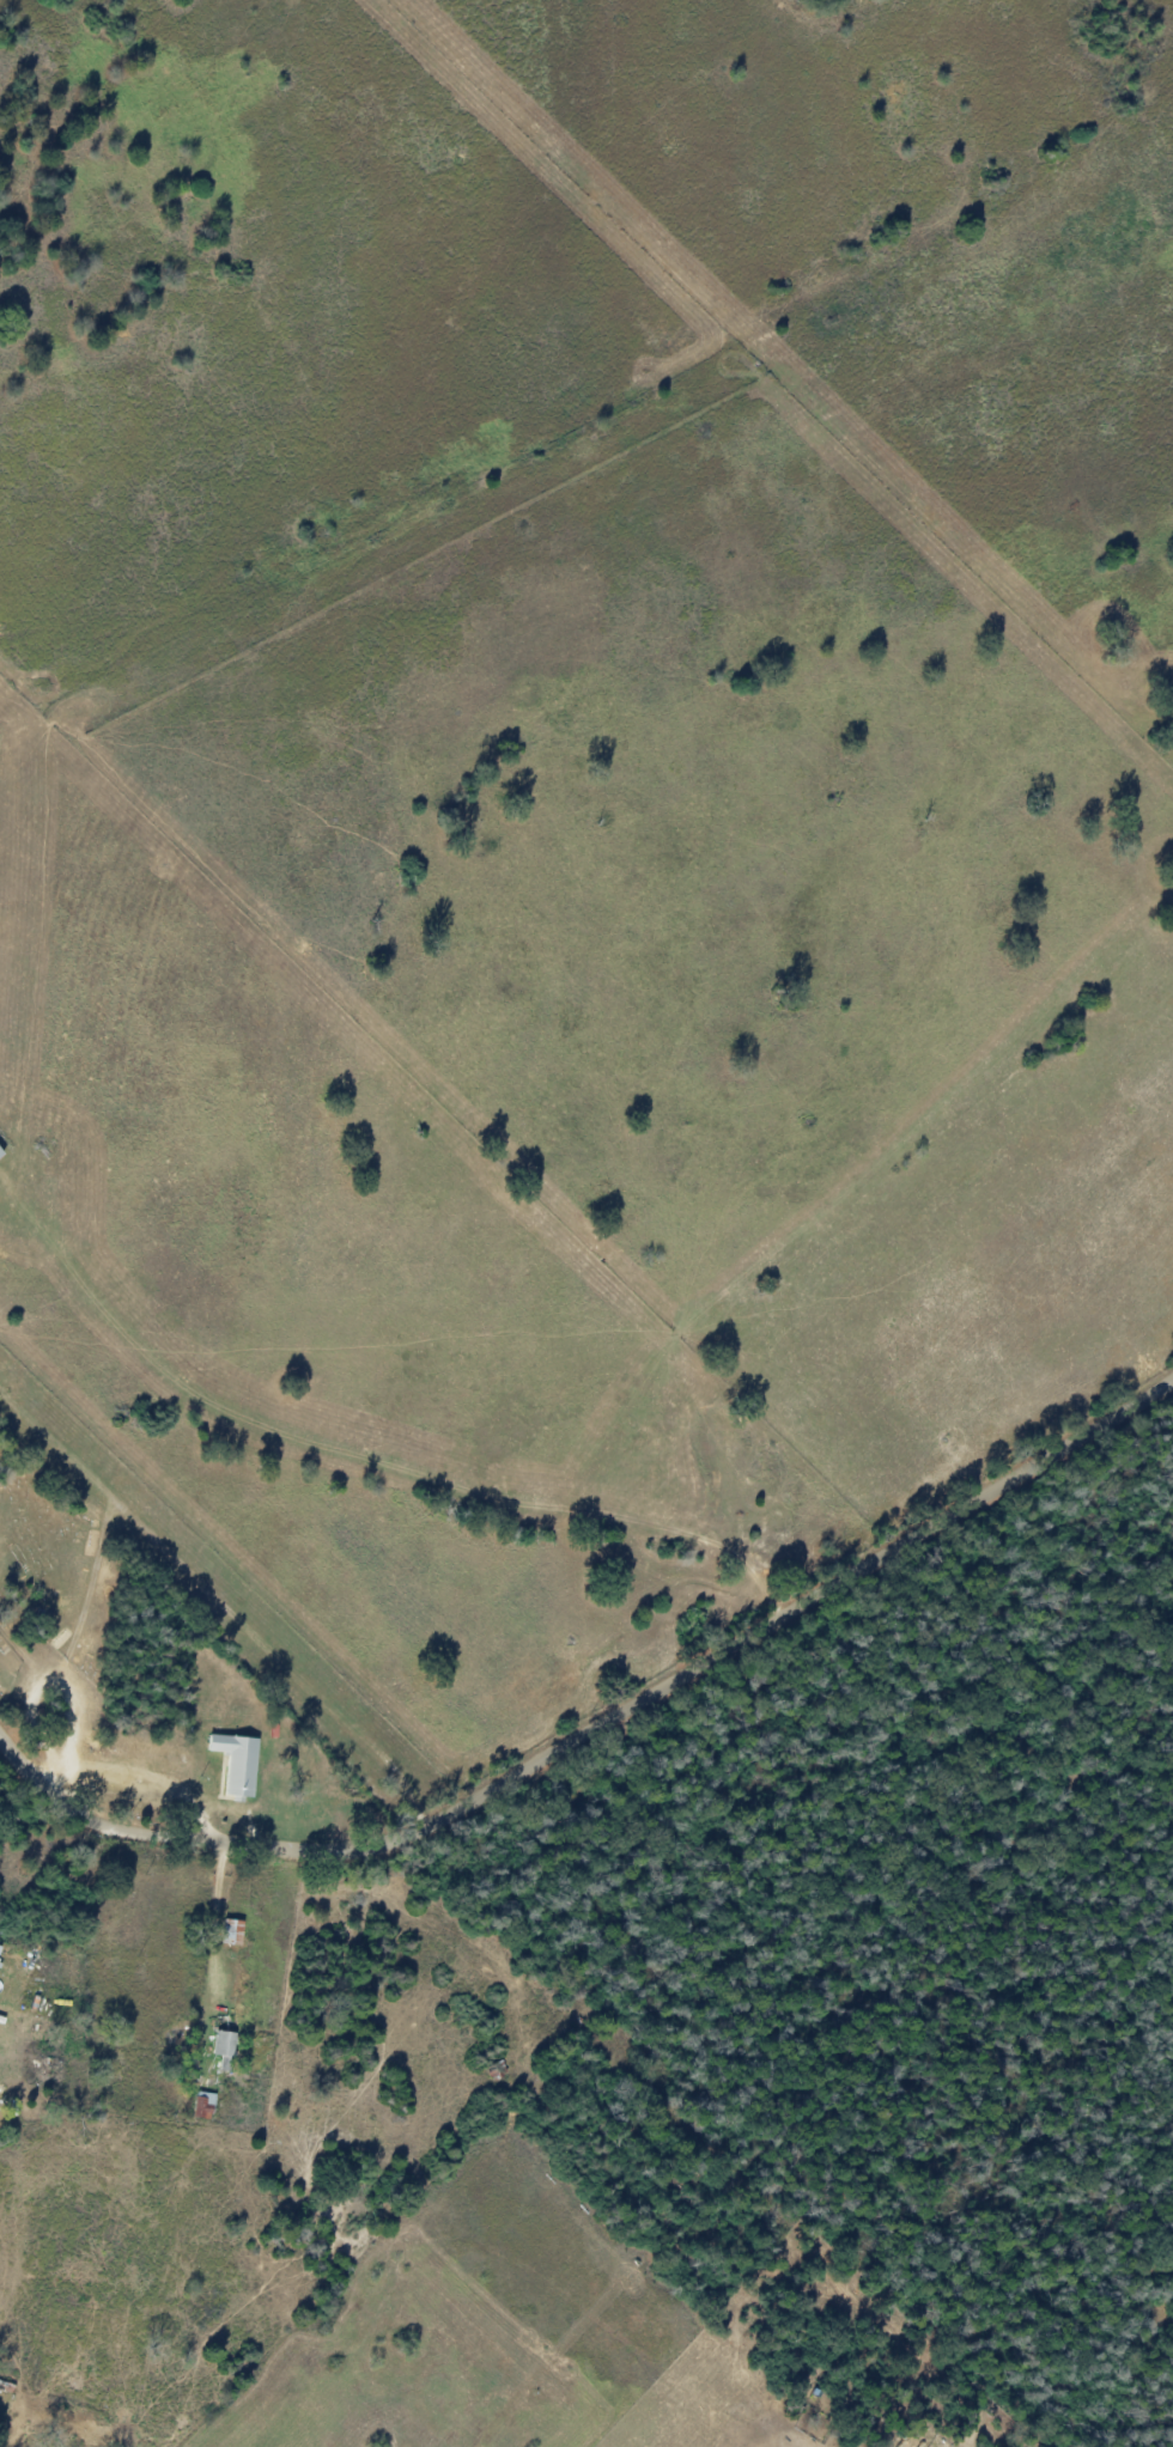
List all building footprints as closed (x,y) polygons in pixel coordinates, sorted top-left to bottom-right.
[(254,1801),(258,1739),(210,1735),(209,1752),(229,1753),(226,1796),(236,1796),(236,1799),(254,1801)] [(220,2071),(232,2071),(234,2032),(215,2031),(214,2054),(221,2055),(220,2071)] [(211,2119),(215,2094),(197,2091),(193,2116),(211,2119)]
